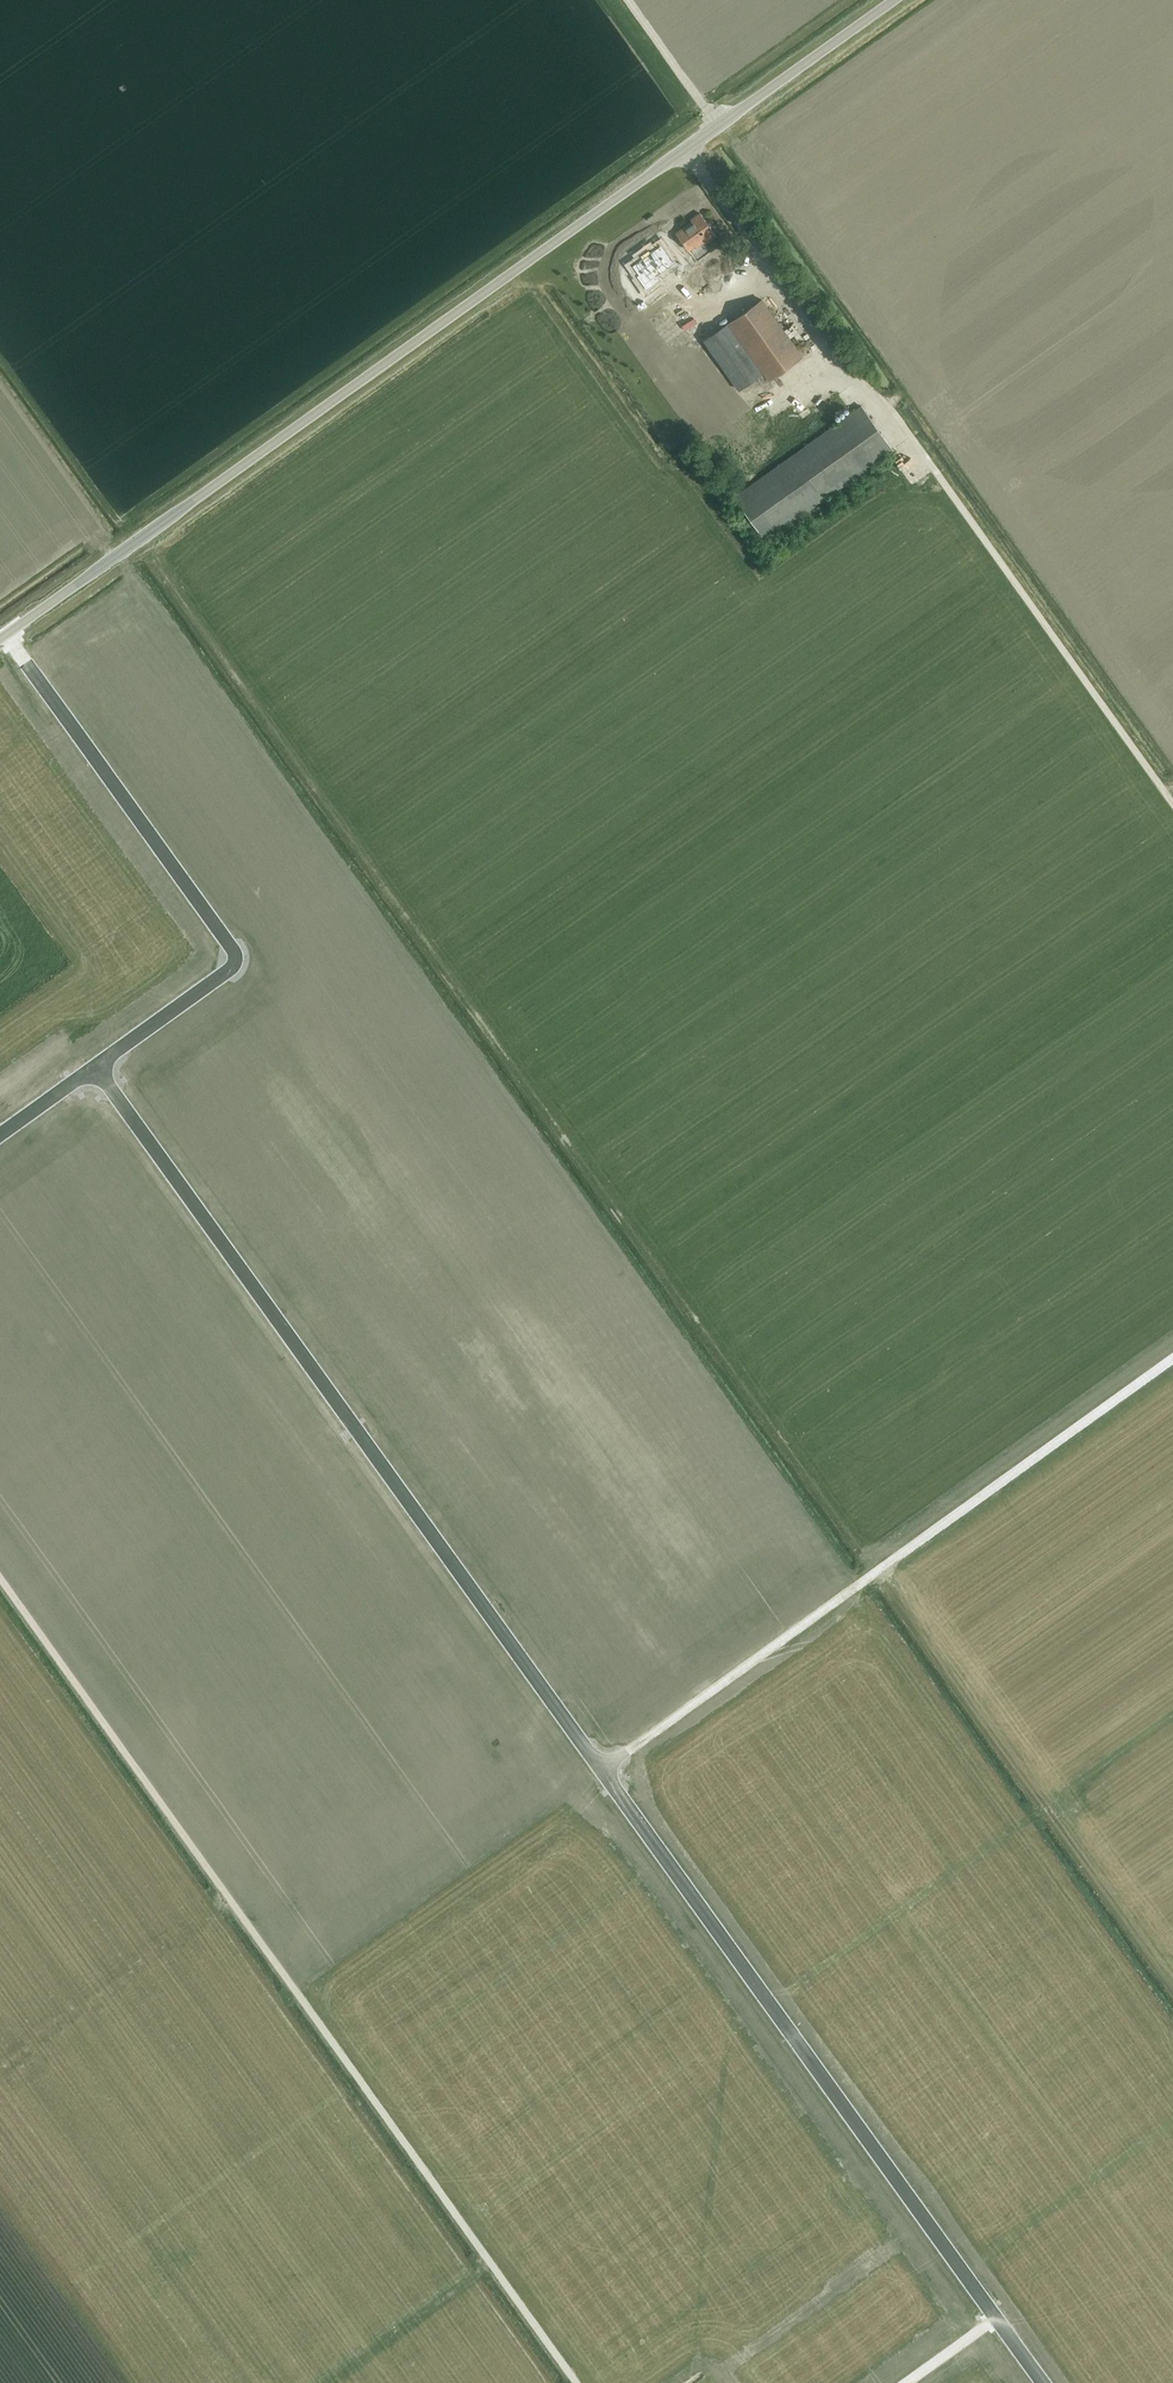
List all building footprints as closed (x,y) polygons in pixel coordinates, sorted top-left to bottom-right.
[(708,266),(721,255),(716,250),(730,238),(712,217),(686,239),(708,266)] [(661,244),(651,251),(649,248),(640,255),(642,257),(632,264),(638,273),(636,275),(646,288),(659,279),(656,275),(674,262),(661,244)] [(653,305),(661,315),(671,308),(663,297),(653,305)] [(763,371),(769,379),(802,355),(762,299),(728,322),(763,371)] [(704,340),(739,389),(763,371),(728,322),(704,340)] [(766,539),(893,449),(861,405),(735,496),(766,539)]
